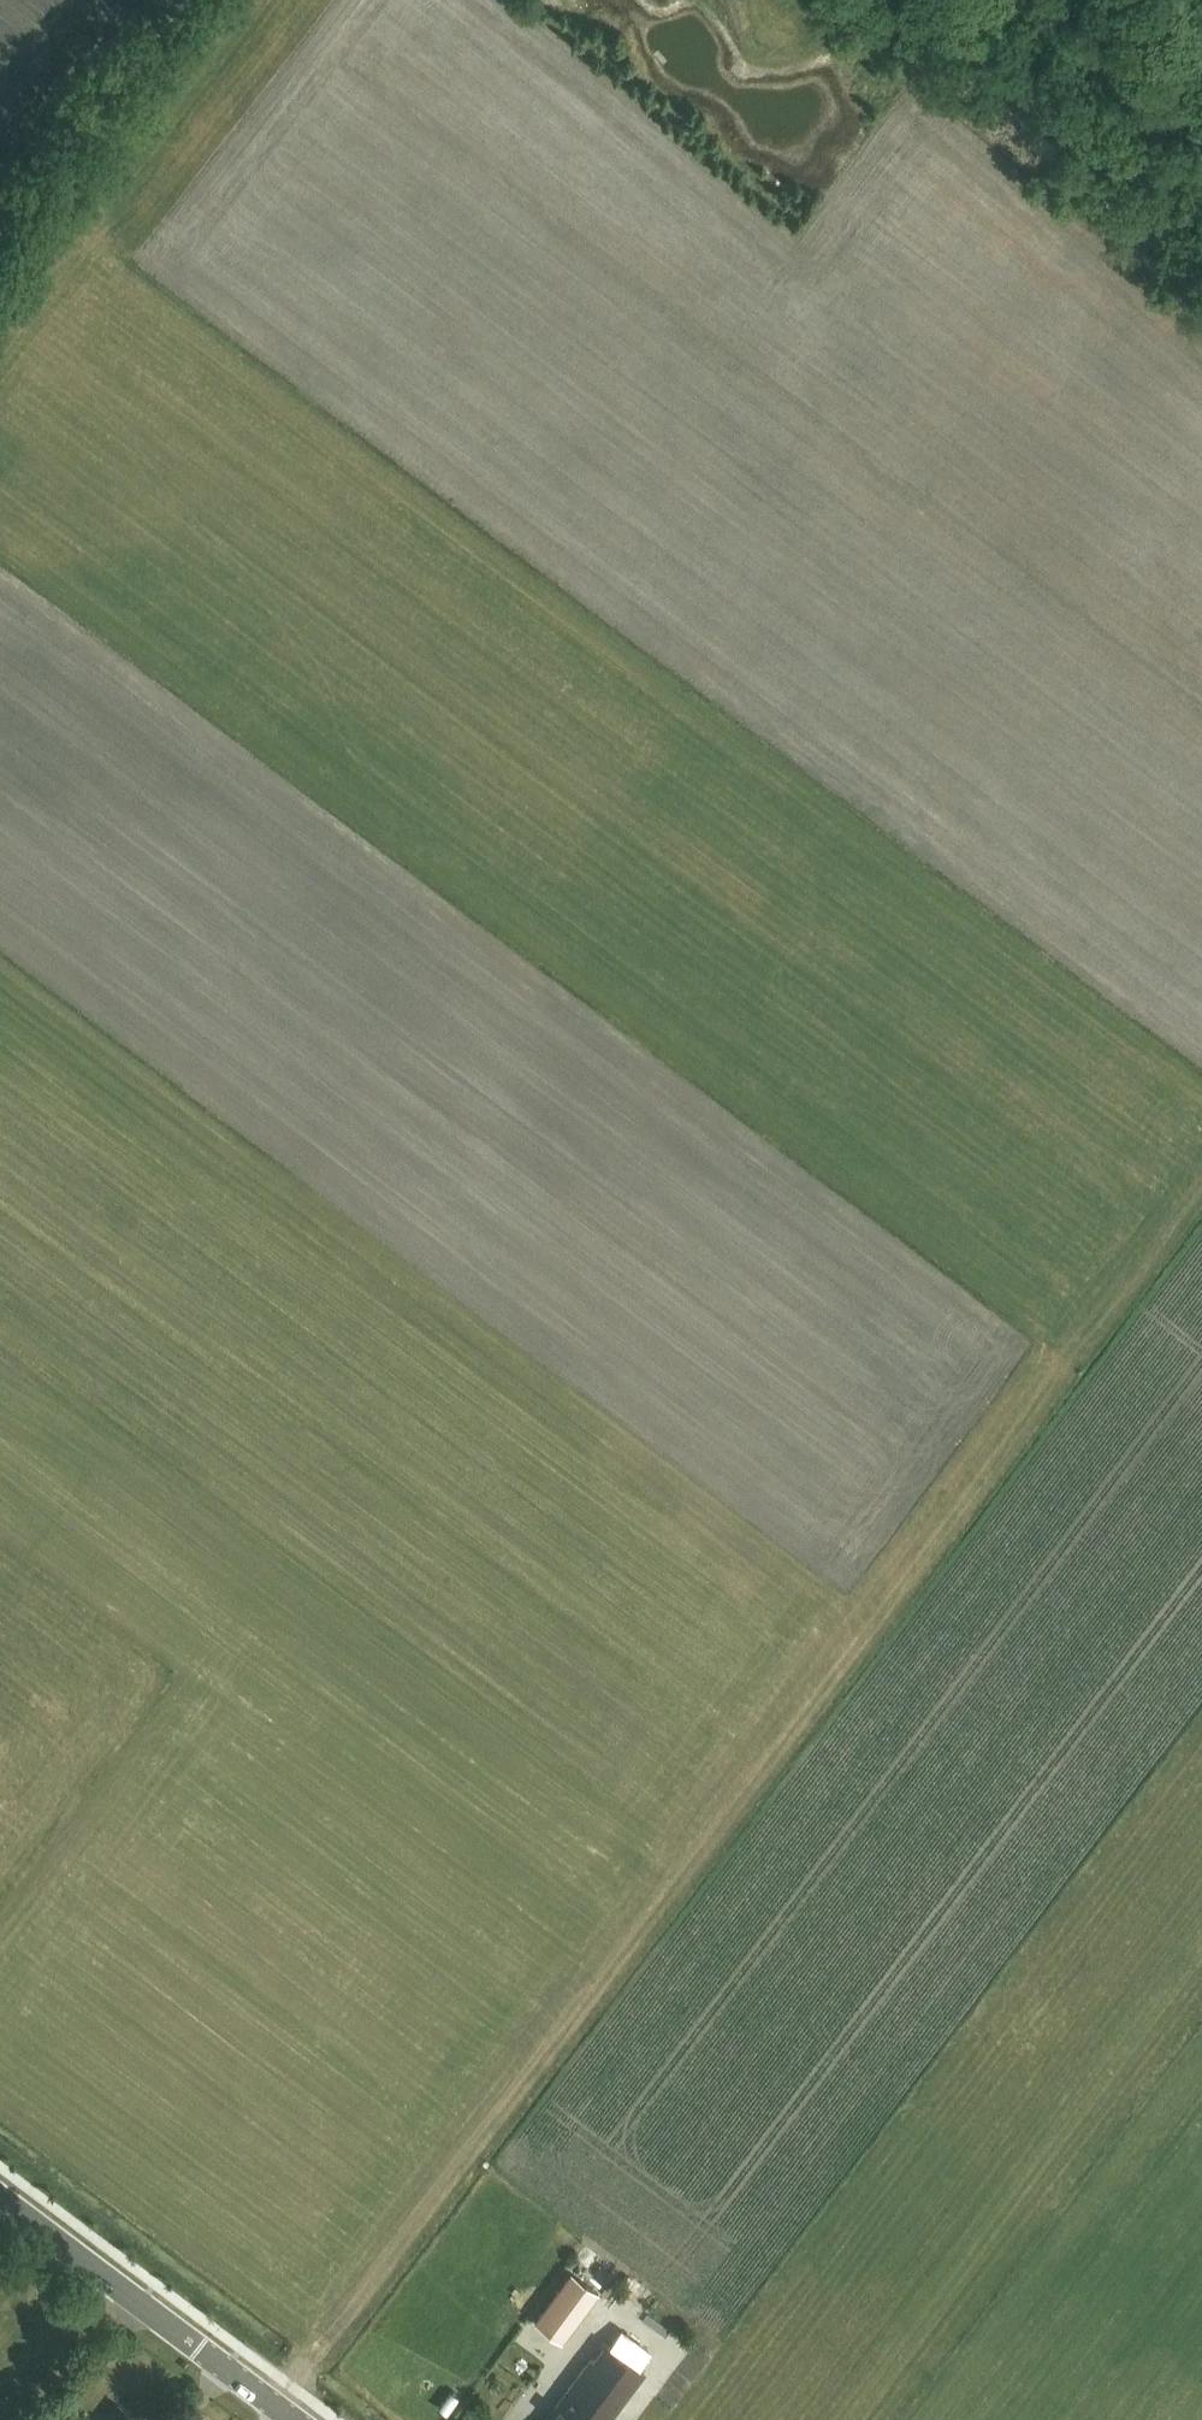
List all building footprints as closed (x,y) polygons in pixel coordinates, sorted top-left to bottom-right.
[(598,2285),(571,2264),(534,2313),(561,2333),(598,2285)] [(642,2353),(602,2323),(578,2354),(578,2355),(587,2361),(544,2419),(605,2419),(597,2414),(600,2409),(642,2353)] [(117,2405),(106,2419),(136,2419),(117,2405)]
